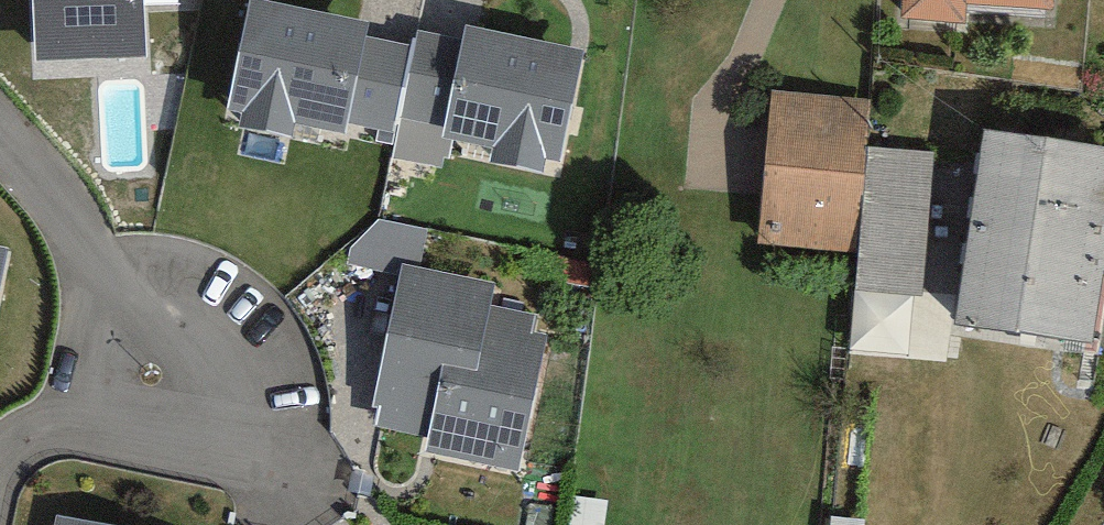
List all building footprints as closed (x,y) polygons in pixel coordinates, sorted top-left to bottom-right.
[(35,69),(146,65),(144,0),(33,0),(35,69)] [(1018,8),(1019,0),(910,0),(1018,8)] [(391,149),(411,44),(249,12),(229,117),(391,149)] [(462,55),(411,44),(391,149),(390,162),(450,174),(455,148),(563,174),(589,59),(469,34),(462,55)] [(849,110),(753,98),(736,235),(832,247),(849,110)] [(1096,155),(954,140),(933,330),(1075,346),(1096,155)] [(499,285),(403,267),(372,432),(427,442),(424,458),(524,477),(552,323),(494,313),(499,285)]
